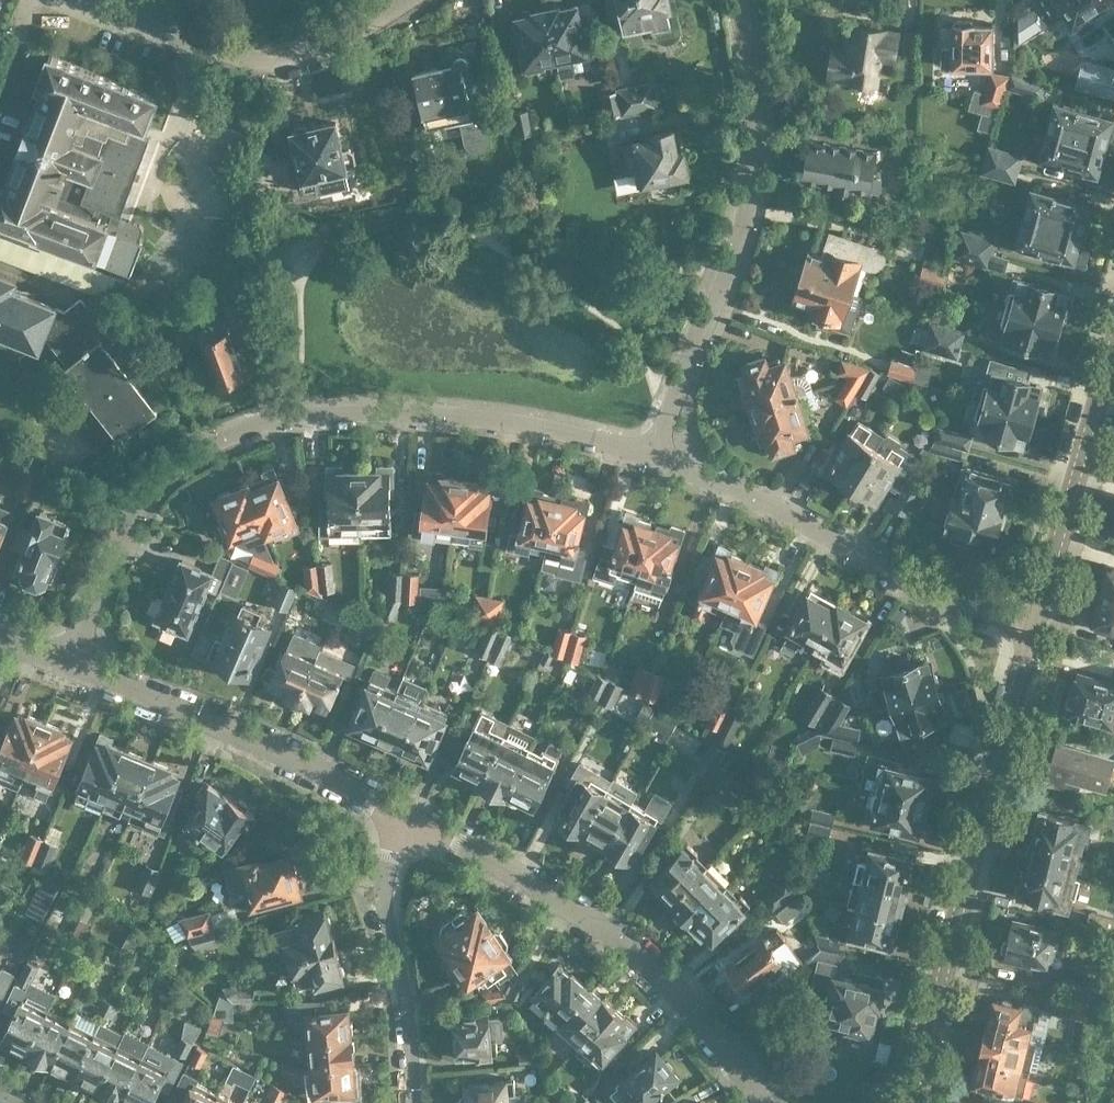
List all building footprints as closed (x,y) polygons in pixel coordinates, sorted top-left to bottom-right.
[(630,46),(643,43),(639,27),(652,24),(654,33),(656,37),(658,39),(661,41),(663,42),(665,42),(670,43),(674,41),(676,40),(678,38),(681,35),(682,32),(683,28),(677,0),(620,0),(630,46)] [(1052,19),(1064,11),(1074,26),(1076,25),(1081,33),(1096,23),(1090,15),(1113,0),(1037,0),(1031,4),(1044,24),(1052,18),(1052,19)] [(546,10),(558,70),(560,77),(589,72),(590,79),(606,76),(601,50),(588,53),(583,28),(581,28),(577,6),(559,10),(558,7),(546,10)] [(558,70),(546,10),(533,12),(534,15),(533,15),(530,11),(529,10),(526,9),(523,10),(521,12),(520,18),(517,19),(521,39),(519,39),(526,71),(546,67),(545,63),(550,62),(552,71),(558,70)] [(941,45),(940,64),(992,66),(992,24),(975,24),(971,19),(956,18),(952,22),(952,27),(941,27),(941,45)] [(845,49),(834,47),(832,55),(829,57),(828,66),(830,69),(829,75),(876,83),(880,56),(894,58),(898,32),(849,24),(845,49)] [(1085,54),(1075,84),(1113,96),(1113,63),(1085,54)] [(6,187),(0,185),(0,219),(35,232),(34,235),(94,257),(95,257),(104,260),(103,261),(130,271),(143,238),(139,237),(141,230),(142,230),(142,227),(141,227),(141,225),(139,223),(119,216),(148,138),(127,130),(131,120),(144,125),(155,95),(48,55),(37,85),(43,87),(21,145),(6,187)] [(426,129),(457,124),(461,126),(465,142),(469,148),(474,151),(479,151),(484,150),(488,147),(491,141),(492,135),(490,129),(486,126),(477,123),(475,118),(473,118),(466,88),(475,86),(470,61),(469,61),(467,58),(463,56),(460,55),(457,57),(454,59),(452,65),(414,74),(426,129)] [(983,92),(980,101),(999,107),(1003,98),(1007,88),(1011,74),(990,71),(983,92)] [(1011,74),(1007,88),(1042,98),(1046,83),(1011,74)] [(616,90),(622,114),(622,116),(661,108),(656,80),(616,88),(617,90),(616,90)] [(622,114),(616,90),(604,92),(608,117),(622,114)] [(1053,114),(1061,117),(1056,132),(1108,147),(1112,133),(1113,133),(1113,113),(1058,97),(1056,103),(1053,114)] [(534,134),(529,109),(514,112),(519,136),(534,134)] [(347,169),(352,168),(357,162),(354,151),(349,148),(342,149),(336,121),(308,128),(303,124),(296,126),(293,131),(291,131),(305,191),(318,188),(316,178),(347,171),(347,169)] [(622,174),(614,176),(618,194),(660,185),(659,180),(687,175),(682,153),(676,154),(671,128),(650,133),(652,138),(623,144),(626,155),(619,157),(622,174)] [(1108,147),(1056,132),(1052,149),(1044,147),(1040,158),(1081,170),(1080,173),(1108,182),(1113,164),(1104,161),(1108,147)] [(870,193),(877,152),(809,141),(802,181),(835,187),(838,194),(849,196),(854,188),(870,193)] [(988,144),(984,158),(1020,168),(1024,154),(988,144)] [(984,158),(980,172),(1015,183),(1020,168),(984,158)] [(264,174),(249,168),(242,187),(257,192),(264,174)] [(1034,219),(1087,234),(1092,217),(1088,215),(1091,206),(1034,189),(1031,202),(1039,204),(1034,219)] [(1087,234),(1034,219),(1029,235),(1022,233),(1018,245),(1046,253),(1046,256),(1086,268),(1091,250),(1083,247),(1087,234)] [(958,242),(992,252),(997,239),(962,228),(958,242)] [(17,255),(22,240),(0,232),(0,249),(17,255)] [(804,263),(801,271),(803,274),(802,277),(849,293),(859,265),(870,269),(875,269),(880,267),(883,262),(883,257),(881,252),(876,249),(836,235),(828,258),(811,252),(807,261),(804,263)] [(992,252),(958,242),(954,256),(1005,272),(1010,257),(992,252)] [(922,265),(917,280),(944,288),(949,273),(922,265)] [(39,349),(44,337),(48,339),(67,363),(63,366),(120,439),(156,410),(127,373),(141,362),(120,335),(113,340),(79,297),(64,310),(12,289),(16,280),(0,273),(0,333),(39,349)] [(797,291),(794,301),(812,307),(810,312),(826,318),(824,324),(850,332),(856,314),(854,310),(858,308),(862,297),(849,293),(802,277),(801,279),(798,281),(795,288),(797,291)] [(1013,309),(1059,323),(1067,293),(1015,278),(1011,291),(1017,293),(1013,309)] [(248,322),(240,299),(224,304),(233,327),(248,322)] [(1059,323),(1013,309),(1008,326),(1001,324),(997,337),(1050,352),(1059,323)] [(212,326),(202,329),(199,335),(202,343),(201,343),(216,385),(244,374),(223,318),(211,322),(212,326)] [(931,319),(927,334),(961,344),(965,329),(931,319)] [(927,334),(922,349),(956,359),(961,344),(927,334)] [(745,392),(752,410),(812,391),(810,385),(808,381),(805,379),(798,376),(790,377),(784,360),(780,362),(778,357),(765,361),(764,357),(745,363),(748,372),(745,373),(751,390),(745,392)] [(849,376),(848,377),(870,367),(842,358),(838,372),(849,376)] [(888,373),(911,381),(915,368),(892,360),(888,373)] [(870,367),(848,377),(836,397),(848,404),(856,391),(870,367)] [(870,367),(856,391),(867,398),(881,374),(870,367)] [(980,401),(1032,415),(1040,386),(988,370),(984,381),(978,380),(973,398),(980,400),(980,401)] [(812,391),(752,410),(758,428),(763,426),(769,444),(772,443),(774,451),(793,445),(792,441),(804,436),(802,432),(807,431),(801,413),(817,407),(814,398),(812,391)] [(1032,415),(980,401),(976,417),(974,416),(971,429),(1023,444),(1032,415)] [(854,429),(826,472),(851,487),(875,448),(876,449),(884,436),(871,428),(859,420),(854,429)] [(875,448),(851,487),(875,502),(887,484),(891,477),(897,481),(898,479),(901,481),(922,447),(902,435),(904,432),(891,424),(884,436),(876,449),(875,448)] [(936,440),(967,449),(971,435),(940,426),(936,440)] [(935,440),(930,450),(961,458),(964,448),(936,440),(935,440)] [(329,508),(320,508),(320,535),(329,535),(360,534),(359,473),(345,474),(345,464),(326,464),(326,492),(329,491),(329,508)] [(953,495),(1002,509),(1004,510),(1012,481),(961,466),(953,495)] [(251,484),(247,486),(268,538),(269,537),(268,535),(284,528),(285,532),(297,527),(297,526),(301,524),(296,510),(291,512),(282,491),(285,489),(280,475),(278,475),(274,467),(260,472),(263,481),(252,486),(251,484)] [(359,473),(360,534),(391,534),(391,491),(393,491),(393,478),(379,478),(379,473),(359,473)] [(416,510),(413,535),(452,540),(460,480),(442,477),(441,483),(430,482),(429,491),(428,491),(425,511),(416,510)] [(460,480),(452,540),(482,544),(489,499),(487,499),(489,490),(478,488),(479,482),(460,480)] [(909,482),(893,507),(906,515),(923,486),(909,482)] [(268,538),(247,486),(215,499),(224,522),(219,524),(225,540),(230,538),(232,539),(254,530),(259,542),(268,538)] [(515,546),(544,553),(557,501),(553,501),(554,496),(540,493),(539,497),(527,495),(525,505),(528,506),(523,526),(520,526),(515,546)] [(1002,509),(953,495),(947,494),(943,508),(948,509),(943,527),(952,529),(949,539),(984,549),(986,539),(995,542),(1001,521),(999,520),(1002,509)] [(544,553),(541,568),(554,571),(553,573),(580,579),(588,546),(579,544),(580,540),(576,539),(581,519),(585,520),(589,502),(576,499),(575,502),(561,498),(560,502),(557,501),(544,553)] [(8,522),(12,510),(0,505),(0,541),(8,522)] [(17,568),(25,571),(24,574),(27,581),(37,585),(44,582),(45,582),(65,536),(64,535),(68,524),(40,513),(17,568)] [(636,580),(652,529),(649,528),(650,523),(638,519),(636,524),(623,519),(620,530),(623,531),(617,551),(613,549),(610,560),(600,557),(594,575),(612,581),(615,573),(636,580)] [(652,529),(636,580),(638,580),(632,597),(659,606),(672,568),(669,567),(675,548),(678,549),(685,529),(671,524),(669,530),(657,526),(656,530),(652,529)] [(248,568),(273,578),(280,562),(255,552),(248,568)] [(173,573),(153,619),(185,634),(205,589),(213,592),(216,594),(222,579),(224,580),(233,560),(221,554),(212,575),(181,562),(176,574),(173,573)] [(723,615),(747,563),(730,555),(728,560),(714,554),(709,565),(713,566),(691,616),(697,619),(700,613),(705,615),(708,608),(723,615)] [(334,561),(318,564),(320,581),(321,591),(322,596),(322,595),(333,601),(334,589),(338,588),(334,561)] [(747,563),(723,615),(720,622),(736,629),(732,638),(735,646),(751,653),(763,627),(753,623),(767,590),(770,591),(775,580),(761,574),(763,570),(747,563)] [(318,564),(305,565),(307,583),(308,590),(322,596),(321,591),(320,581),(318,564)] [(1099,595),(1113,599),(1113,570),(1107,568),(1099,595)] [(389,596),(402,601),(418,602),(420,573),(391,571),(389,596)] [(229,572),(215,604),(231,611),(245,579),(229,572)] [(273,603),(288,610),(298,588),(282,581),(273,603)] [(422,585),(420,602),(441,603),(442,586),(422,585)] [(470,621),(485,623),(490,596),(476,594),(470,621)] [(1092,623),(1113,629),(1113,599),(1099,595),(1092,623)] [(402,601),(389,596),(389,597),(381,616),(394,621),(401,601),(402,601)] [(503,599),(490,596),(485,623),(498,626),(503,599)] [(813,649),(836,607),(819,598),(817,601),(807,596),(785,636),(787,637),(781,647),(792,654),(799,641),(813,649)] [(321,616),(331,620),(338,603),(328,599),(321,616)] [(338,603),(331,620),(345,626),(352,609),(338,603)] [(208,659),(245,676),(266,629),(256,625),(261,613),(242,605),(232,627),(229,625),(221,643),(216,641),(208,659)] [(836,607),(813,649),(826,656),(825,658),(838,665),(860,625),(851,620),(853,616),(836,607)] [(426,620),(452,630),(456,618),(431,608),(426,620)] [(489,625),(477,653),(488,658),(489,657),(501,629),(494,626),(489,625)] [(553,652),(566,656),(572,630),(559,627),(553,652)] [(501,629),(489,657),(501,663),(514,635),(501,629)] [(572,630),(566,656),(581,660),(587,634),(572,630)] [(286,697),(298,702),(318,654),(303,648),(300,655),(287,649),(270,688),(287,695),(286,697)] [(318,654),(298,702),(309,707),(310,705),(327,712),(342,675),(350,678),(356,663),(320,648),(318,654)] [(877,686),(869,689),(875,709),(893,703),(937,689),(928,661),(875,678),(877,686)] [(630,691),(642,696),(652,669),(639,664),(637,669),(629,666),(623,680),(633,684),(630,691)] [(351,726),(378,738),(398,691),(385,685),(390,675),(372,667),(368,678),(371,679),(351,726)] [(652,669),(642,696),(657,702),(667,675),(652,669)] [(588,693),(600,700),(610,679),(599,673),(588,693)] [(1076,676),(1071,692),(1069,691),(1064,707),(1070,715),(1084,719),(1085,717),(1092,719),(1090,725),(1111,731),(1113,721),(1113,687),(1076,676)] [(398,691),(378,738),(401,748),(421,701),(427,687),(403,677),(397,690),(398,691)] [(610,679),(600,700),(612,706),(623,686),(610,679)] [(803,717),(814,724),(832,694),(820,687),(803,717)] [(937,689),(893,703),(898,719),(893,720),(897,733),(946,718),(937,689)] [(850,705),(832,694),(814,724),(820,727),(828,729),(840,722),(850,705)] [(720,698),(702,734),(715,741),(716,738),(733,704),(720,698)] [(421,701),(401,748),(428,759),(448,712),(423,702),(421,701)] [(733,704),(716,738),(729,745),(746,711),(733,704)] [(648,718),(656,722),(661,713),(654,708),(648,718)] [(465,777),(480,784),(509,725),(481,712),(454,768),(467,774),(465,777)] [(0,755),(0,782),(19,790),(25,776),(24,776),(45,724),(27,716),(26,719),(17,716),(12,726),(0,755)] [(823,733),(857,741),(860,728),(840,722),(828,729),(820,727),(818,731),(823,733)] [(45,724),(24,776),(25,776),(41,782),(35,796),(45,800),(67,749),(66,748),(70,738),(61,734),(62,731),(45,724)] [(480,784),(505,797),(534,737),(509,725),(480,784)] [(823,733),(821,742),(833,745),(832,749),(854,754),(857,741),(823,733)] [(534,737),(505,797),(518,803),(519,800),(533,806),(561,748),(548,742),(543,752),(532,746),(535,738),(534,737)] [(700,762),(712,770),(725,750),(714,742),(700,762)] [(775,743),(770,756),(787,762),(792,750),(775,743)] [(75,798),(103,809),(127,751),(108,744),(106,748),(98,745),(94,754),(93,754),(75,798)] [(1067,777),(1106,789),(1113,760),(1059,744),(1050,772),(1053,773),(1050,783),(1064,787),(1067,777)] [(713,770),(726,779),(738,762),(730,748),(713,770)] [(103,809),(129,820),(152,762),(127,751),(103,809)] [(854,783),(853,787),(871,791),(928,806),(932,788),(928,787),(931,777),(894,767),(895,761),(868,754),(859,784),(854,783)] [(563,807),(556,818),(567,825),(565,828),(579,836),(604,792),(612,779),(580,760),(565,787),(570,790),(561,806),(563,807)] [(152,762),(129,820),(164,834),(182,790),(173,787),(177,777),(169,774),(170,769),(152,762)] [(604,792),(579,836),(603,850),(629,806),(633,801),(638,792),(612,778),(612,779),(604,792)] [(191,820),(186,835),(194,841),(211,853),(220,846),(227,837),(231,840),(241,825),(245,828),(254,814),(224,793),(224,794),(209,784),(199,798),(201,800),(194,811),(196,813),(191,820)] [(782,791),(769,804),(779,813),(792,801),(782,791)] [(928,806),(871,791),(864,819),(917,832),(919,821),(923,823),(928,806)] [(629,806),(603,850),(617,858),(619,855),(630,862),(637,850),(638,851),(658,817),(661,819),(671,803),(655,793),(645,809),(633,801),(629,806)] [(810,818),(833,826),(837,812),(813,805),(810,818)] [(1113,823),(1113,809),(1108,807),(1104,820),(1113,823)] [(1031,826),(1030,832),(1033,837),(1032,839),(1087,853),(1091,835),(1099,837),(1103,820),(1089,816),(1088,823),(1039,811),(1036,823),(1031,826)] [(833,826),(810,818),(806,832),(830,839),(833,826)] [(26,858),(39,864),(48,840),(35,834),(26,858)] [(1027,844),(1025,850),(1028,855),(1025,867),(1074,878),(1074,877),(1076,869),(1083,871),(1088,853),(1087,853),(1032,839),(1032,841),(1027,844)] [(48,840),(39,864),(52,869),(62,845),(48,840)] [(657,891),(669,903),(703,869),(693,858),(697,854),(686,843),(659,870),(660,871),(651,880),(659,888),(657,891)] [(861,846),(854,877),(905,889),(906,885),(907,885),(910,883),(912,876),(910,873),(909,872),(913,858),(861,846)] [(242,865),(224,870),(229,888),(236,892),(248,889),(252,905),(299,892),(298,891),(305,885),(306,878),(302,874),(294,876),(289,856),(258,864),(257,860),(242,864),(242,865)] [(138,901),(148,905),(161,869),(145,863),(135,889),(142,892),(138,901)] [(1022,882),(1018,895),(1067,907),(1070,896),(1076,897),(1080,878),(1074,877),(1074,878),(1025,867),(1020,870),(1019,877),(1022,882)] [(703,869),(669,903),(678,912),(676,915),(685,924),(687,922),(689,924),(723,889),(703,869)] [(788,904),(777,913),(800,895),(795,889),(804,883),(795,871),(764,896),(773,908),(784,899),(788,904)] [(905,889),(854,877),(847,905),(898,918),(905,889)] [(723,889),(689,924),(702,937),(706,932),(713,939),(729,924),(729,925),(750,905),(740,895),(734,900),(723,889)] [(800,895),(777,913),(784,922),(807,904),(800,895)] [(843,922),(839,939),(848,941),(859,943),(860,939),(891,947),(895,932),(899,930),(900,923),(899,919),(898,919),(898,918),(847,905),(843,922)] [(179,918),(189,936),(217,928),(216,927),(241,920),(237,907),(212,913),(211,909),(179,918)] [(501,989),(507,998),(519,973),(510,969),(503,959),(508,956),(504,950),(507,947),(507,943),(500,931),(494,931),(492,932),(486,924),(481,923),(474,912),(460,910),(452,916),(494,979),(495,979),(502,989),(501,989)] [(1086,925),(1113,932),(1113,917),(1090,911),(1086,925)] [(280,929),(275,930),(278,945),(284,944),(286,950),(275,953),(278,961),(334,946),(325,912),(298,919),(299,924),(280,929)] [(71,929),(84,935),(90,922),(77,916),(71,929)] [(494,979),(452,916),(441,924),(440,937),(446,947),(445,952),(452,961),(448,963),(448,968),(455,979),(459,980),(463,978),(468,985),(477,979),(480,984),(486,980),(488,984),(494,979)] [(1003,940),(1001,949),(1005,952),(1004,956),(1048,966),(1050,958),(1056,959),(1060,943),(1067,945),(1069,934),(1056,931),(1056,932),(1012,922),(1008,938),(1003,940)] [(217,928),(189,936),(197,948),(218,943),(215,929),(217,928)] [(727,966),(744,989),(780,962),(770,949),(784,939),(776,929),(727,966)] [(129,934),(122,948),(133,953),(140,940),(129,934)] [(820,949),(845,956),(845,954),(838,953),(842,940),(816,934),(821,948),(820,949)] [(334,946),(278,961),(279,968),(290,965),(296,987),(314,982),(315,987),(343,979),(334,946)] [(820,949),(805,964),(835,972),(834,975),(829,997),(832,997),(831,1001),(827,1000),(823,1003),(822,1007),(824,1013),(827,1016),(826,1020),(846,1025),(845,1028),(849,1030),(849,1032),(852,1035),(860,1037),(864,1035),(865,1033),(869,1034),(876,1008),(879,1009),(885,988),(882,987),(885,978),(856,970),(854,980),(840,976),(845,956),(820,949)] [(28,985),(30,986),(40,965),(29,960),(19,980),(28,985)] [(534,995),(562,1020),(590,989),(572,974),(571,975),(560,965),(534,995)] [(15,973),(2,967),(0,972),(0,1004),(15,973)] [(158,969),(150,985),(163,991),(171,975),(158,969)] [(519,973),(507,998),(512,998),(520,1001),(531,976),(521,971),(520,973),(519,973)] [(23,998),(3,1039),(28,1051),(48,1010),(56,993),(32,981),(30,986),(28,985),(22,997),(23,998)] [(233,1001),(255,1001),(255,985),(233,986),(233,1001)] [(507,998),(501,989),(476,992),(477,1002),(507,998)] [(590,989),(562,1020),(560,1022),(572,1033),(568,1037),(578,1046),(582,1041),(613,1006),(594,990),(590,989)] [(103,997),(97,1009),(107,1014),(113,1002),(103,997)] [(988,1020),(985,1032),(1028,1043),(1044,1047),(1053,1009),(1042,1007),(1021,1002),(1020,1006),(994,999),(993,1003),(989,1004),(987,1013),(990,1015),(989,1021),(988,1020)] [(255,1001),(233,1001),(233,1014),(256,1014),(255,1001)] [(113,1002),(107,1014),(116,1019),(122,1007),(113,1002)] [(613,1006),(582,1041),(593,1051),(589,1055),(599,1064),(625,1035),(624,1033),(633,1023),(613,1006)] [(48,1010),(28,1051),(51,1063),(71,1022),(48,1010)] [(302,1014),(305,1042),(349,1037),(346,1010),(302,1014)] [(77,1011),(71,1022),(51,1063),(75,1075),(101,1023),(77,1011)] [(211,1015),(208,1031),(219,1034),(224,1020),(211,1015)] [(454,1018),(457,1058),(496,1054),(495,1040),(499,1040),(502,1036),(501,1020),(497,1016),(489,1017),(487,1021),(487,1024),(484,1024),(483,1016),(454,1018)] [(124,1034),(101,1023),(75,1075),(98,1086),(124,1034)] [(149,1042),(126,1031),(124,1034),(98,1086),(122,1097),(142,1057),(149,1043),(149,1042)] [(979,1044),(977,1051),(979,1055),(979,1057),(1029,1069),(1038,1071),(1044,1047),(1028,1043),(985,1032),(982,1042),(979,1044)] [(182,1036),(175,1051),(187,1057),(194,1042),(182,1036)] [(349,1037),(305,1042),(307,1067),(351,1064),(349,1037)] [(122,1097),(133,1102),(150,1102),(158,1086),(169,1092),(185,1060),(149,1043),(142,1057),(122,1097)] [(197,1046),(190,1061),(201,1066),(209,1052),(197,1046)] [(540,1063),(539,1051),(519,1053),(520,1064),(540,1063)] [(618,1083),(619,1085),(612,1092),(620,1102),(626,1098),(630,1102),(649,1102),(678,1079),(656,1052),(618,1083)] [(557,1054),(548,1064),(555,1070),(564,1060),(557,1054)] [(973,1068),(971,1077),(974,1080),(974,1083),(1022,1095),(1029,1069),(979,1057),(977,1063),(979,1063),(977,1068),(973,1068)] [(228,1075),(237,1079),(242,1068),(233,1064),(228,1075)] [(351,1064),(307,1067),(309,1094),(354,1090),(351,1064)] [(168,1102),(214,1102),(218,1094),(197,1084),(200,1078),(184,1071),(168,1102)] [(514,1079),(464,1083),(465,1095),(462,1097),(461,1099),(460,1102),(461,1102),(520,1102),(519,1094),(515,1095),(514,1079)] [(273,1083),(267,1095),(275,1099),(281,1087),(273,1083)] [(275,1099),(283,1102),(289,1091),(281,1087),(275,1099)] [(575,1102),(590,1102),(592,1100),(583,1093),(575,1102)] [(214,1102),(237,1102),(218,1094),(214,1102)] [(590,1102),(603,1102),(605,1099),(597,1094),(592,1100),(590,1102)]
